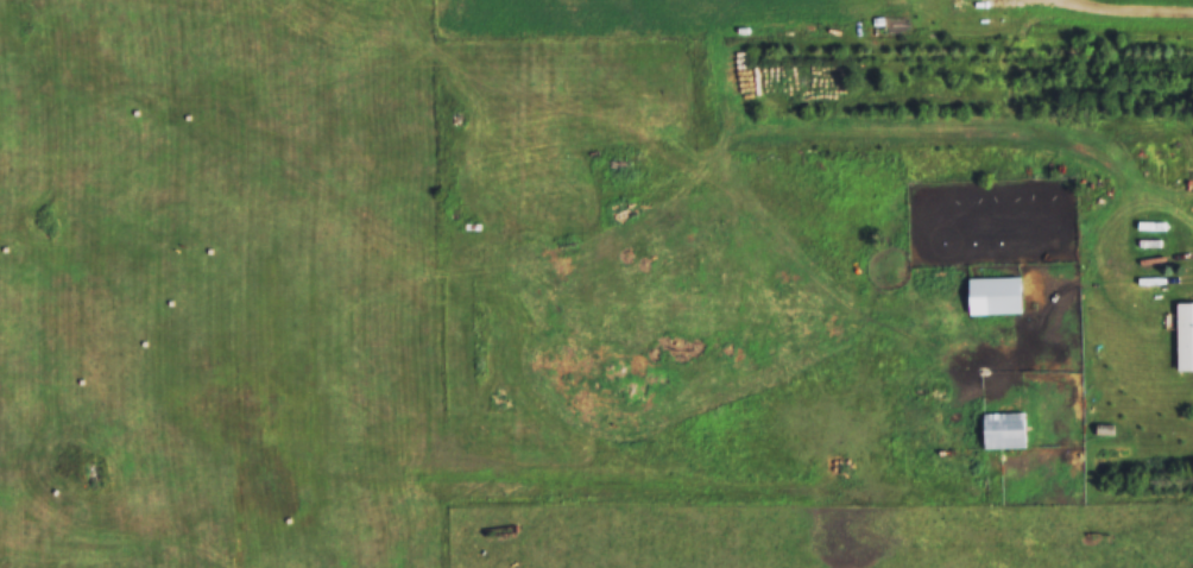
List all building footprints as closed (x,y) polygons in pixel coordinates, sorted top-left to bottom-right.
[(1023,312),(1022,277),(967,278),(968,314),(1023,312)] [(1179,302),(1179,370),(1192,370),(1192,302),(1179,302)] [(1028,448),(1028,412),(983,412),(983,448),(1028,448)]
